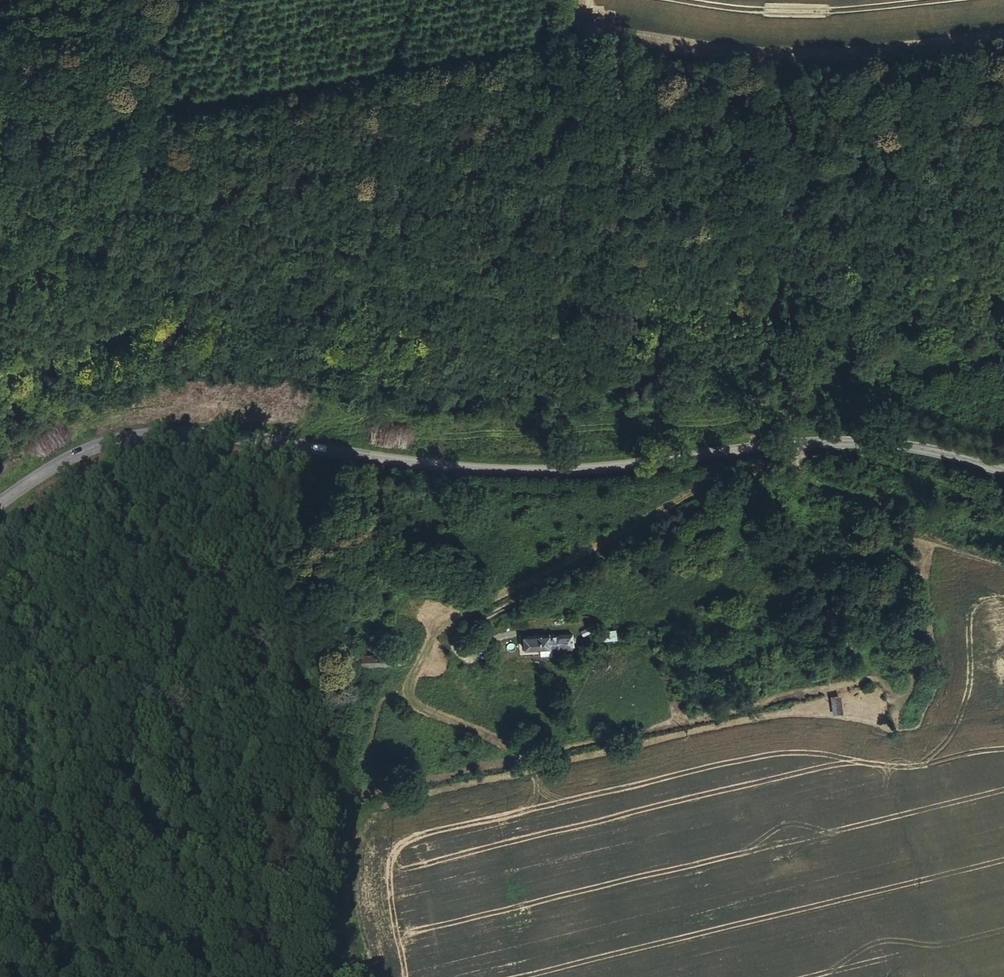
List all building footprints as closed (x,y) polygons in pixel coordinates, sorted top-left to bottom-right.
[(382,603),(384,614),(397,613),(395,601),(382,603)] [(831,624),(836,614),(828,610),(823,620),(831,624)] [(749,614),(734,614),(735,627),(750,627),(749,614)] [(617,641),(617,630),(598,631),(598,641),(617,641)] [(523,648),(541,648),(541,655),(552,655),(552,647),(574,647),(575,633),(524,632),(523,648)] [(843,710),(841,693),(831,694),(833,711),(843,710)]
